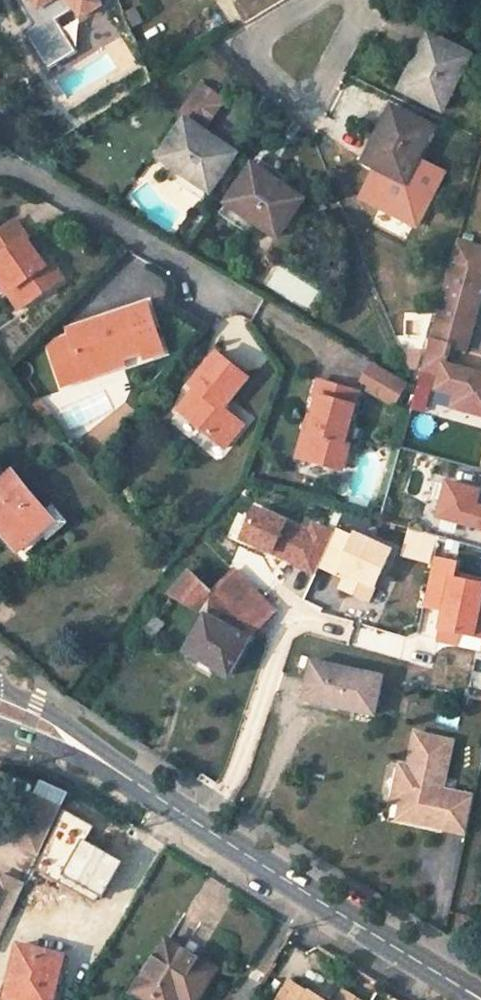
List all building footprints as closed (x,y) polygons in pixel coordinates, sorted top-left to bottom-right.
[(36,20),(58,7),(54,0),(24,0),(36,20)] [(469,55),(430,35),(412,70),(409,68),(399,88),(441,110),(469,55)] [(224,104),(200,88),(180,116),(184,119),(203,133),(224,104)] [(432,128),(390,106),(380,126),(383,128),(360,173),(399,193),(432,128)] [(233,157),(201,135),(203,133),(184,119),(158,157),(183,174),(175,185),(201,203),(233,157)] [(282,190),(250,168),(218,214),(245,232),(253,221),(276,237),(302,199),(284,187),(282,190)] [(68,186),(71,180),(63,175),(59,181),(68,186)] [(50,260),(43,265),(39,257),(14,220),(0,230),(0,274),(1,275),(22,306),(62,278),(50,260)] [(455,241),(439,301),(475,311),(480,290),(480,248),(455,241)] [(43,265),(50,260),(45,253),(39,257),(43,265)] [(0,275),(0,284),(17,309),(22,306),(1,275),(0,275)] [(439,301),(428,339),(420,369),(441,374),(437,389),(456,394),(453,407),(480,415),(480,374),(444,364),(449,345),(465,350),(475,311),(439,301)] [(82,371),(120,358),(141,351),(143,357),(162,351),(146,304),(68,330),(71,338),(58,342),(53,345),(49,349),(62,384),(84,377),(82,371)] [(244,377),(214,352),(188,383),(194,387),(176,408),(222,445),(240,423),(219,407),(244,377)] [(82,371),(84,377),(122,365),(120,358),(82,371)] [(376,362),(362,388),(399,408),(413,382),(376,362)] [(357,393),(317,382),(313,397),(318,398),(308,433),(304,431),(299,450),(314,454),(311,461),(340,468),(347,444),(342,443),(347,425),(357,393)] [(35,400),(29,407),(36,414),(43,407),(35,400)] [(44,422),(51,414),(43,407),(36,414),(44,422)] [(342,443),(347,444),(352,426),(347,425),(342,443)] [(314,454),(299,450),(297,457),(311,461),(314,454)] [(20,550),(40,533),(47,541),(68,525),(52,506),(45,512),(12,472),(0,481),(0,526),(20,550)] [(449,483),(440,517),(480,528),(480,507),(476,505),(480,492),(449,483)] [(294,567),(315,576),(319,568),(336,531),(313,521),(310,528),(258,504),(241,541),(295,565),(294,567)] [(338,577),(340,572),(378,590),(397,549),(357,530),(355,535),(338,527),(336,531),(319,568),(338,577)] [(445,611),(441,630),(479,638),(480,638),(480,582),(457,577),(461,561),(435,556),(425,607),(445,611)] [(253,633),(276,613),(234,570),(214,591),(252,631),(253,633)] [(168,596),(204,614),(184,650),(228,675),(252,631),(214,591),(212,592),(190,572),(168,596)] [(160,623),(154,618),(139,637),(145,643),(160,623)] [(279,660),(267,647),(262,655),(276,669),(279,660)] [(381,676),(311,662),(303,697),(336,704),(336,707),(373,714),(381,676)] [(440,794),(451,745),(415,737),(408,771),(399,769),(391,805),(400,807),(417,810),(413,826),(465,837),(472,801),(440,794)] [(34,792),(12,839),(40,852),(62,804),(34,792)] [(417,810),(400,807),(396,822),(413,826),(417,810)] [(22,888),(0,877),(0,936),(22,888)] [(164,940),(133,992),(146,999),(178,999),(179,998),(182,999),(197,999),(215,970),(164,940)] [(62,957),(18,946),(6,998),(0,997),(0,999),(53,999),(62,957)] [(307,998),(287,987),(280,999),(306,999),(307,998)] [(342,992),(337,999),(357,999),(342,992)]
